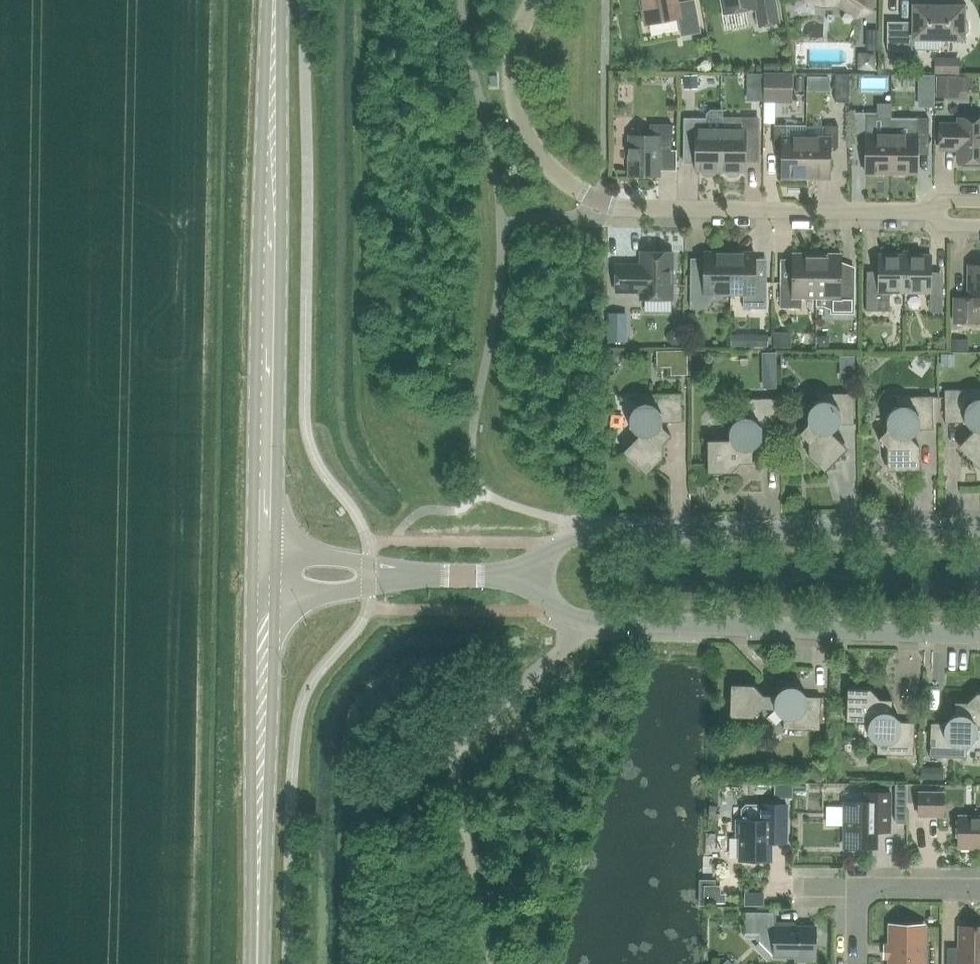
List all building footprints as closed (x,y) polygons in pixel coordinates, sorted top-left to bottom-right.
[(676,0),(642,0),(646,24),(678,18),(681,33),(700,30),(694,0),(692,0),(676,3),(676,0)] [(724,14),(756,8),(759,26),(778,23),(774,0),(722,0),(724,14)] [(813,2),(816,3),(818,4),(822,4),(825,5),(827,5),(830,4),(833,4),(837,3),(856,16),(871,10),(871,0),(812,0),(813,2)] [(887,22),(887,50),(915,50),(915,38),(963,38),(963,35),(966,34),(968,32),(968,24),(966,21),(963,20),(963,7),(914,6),(914,22),(887,22)] [(934,74),(960,75),(960,57),(934,57),(934,74)] [(793,73),(778,73),(764,73),(763,101),(793,101),(793,73)] [(849,102),(849,74),(835,74),(835,102),(849,102)] [(958,97),(958,76),(936,76),(936,97),(958,97)] [(891,173),(891,135),(877,134),(877,113),(854,113),(854,144),(865,144),(865,173),(891,173)] [(707,118),(683,118),(683,145),(695,145),(695,171),(701,171),(701,174),(706,177),(710,177),(715,174),(715,171),(720,171),(720,129),(707,128),(707,118)] [(720,129),(720,171),(725,171),(725,174),(730,177),(734,177),(739,174),(739,172),(745,172),(745,146),(758,146),(758,118),(734,118),(734,129),(720,129)] [(891,135),(891,173),(916,173),(917,147),(928,147),(929,118),(906,118),(905,135),(891,135)] [(940,125),(940,149),(958,149),(958,161),(961,161),(961,163),(964,166),(979,166),(979,165),(979,119),(959,119),(958,125),(940,125)] [(629,136),(629,176),(659,176),(660,151),(672,151),(672,124),(649,124),(649,136),(629,136)] [(805,178),(806,137),(786,137),(786,125),(774,125),(774,150),(782,150),(781,177),(805,178)] [(806,137),(805,178),(829,178),(830,150),(834,150),(838,147),(838,126),(825,125),(825,138),(806,137)] [(672,300),(673,252),(641,252),(640,265),(615,265),(615,292),(640,292),(640,299),(672,300)] [(730,294),(730,253),(704,252),(704,265),(701,268),(690,268),(690,308),(707,308),(715,294),(730,294)] [(730,253),(730,294),(743,294),(743,308),(766,309),(766,280),(755,280),(755,253),(730,253)] [(816,297),(816,257),(805,256),(805,254),(792,253),(792,277),(780,277),(780,308),(801,308),(801,297),(816,297)] [(816,257),(816,297),(831,297),(830,313),(854,313),(854,278),(840,278),(841,254),(828,254),(828,257),(816,257)] [(904,293),(904,255),(878,254),(878,283),(866,283),(866,311),(889,311),(889,292),(904,293)] [(904,255),(904,293),(930,293),(929,312),(942,312),(942,284),(930,284),(930,255),(904,255)] [(954,323),(979,323),(979,305),(979,265),(969,265),(968,298),(954,298),(954,323)] [(620,329),(620,315),(608,315),(607,341),(608,341),(626,341),(626,329),(620,329)] [(944,390),(945,423),(964,423),(973,431),(958,447),(979,469),(979,389),(944,390)] [(808,425),(799,434),(808,443),(808,456),(825,472),(848,449),(832,433),(840,424),(854,424),(853,393),(817,394),(817,402),(808,411),(808,425)] [(638,436),(623,452),(646,475),(662,458),(662,445),(671,436),(662,427),(662,422),(682,422),(681,394),(639,394),(639,404),(629,414),(629,427),(638,436)] [(887,430),(878,439),(887,448),(887,471),(920,470),(920,447),(911,439),(919,430),(933,429),(932,396),(896,397),(896,407),(887,417),(887,430)] [(729,440),(707,441),(708,473),(731,473),(740,463),(753,463),(752,451),(762,441),(775,441),(775,398),(738,399),(738,418),(729,428),(729,440)] [(731,685),(730,717),(753,718),(762,709),(774,709),(783,719),(783,729),(820,730),(821,697),(807,697),(798,687),(784,686),(774,696),(763,695),(754,685),(731,685)] [(847,689),(846,712),(856,722),(868,722),(868,735),(877,744),(877,754),(913,756),(914,723),(901,722),(892,712),(892,700),(879,699),(870,690),(847,689)] [(929,756),(966,758),(966,748),(976,738),(977,726),(979,726),(979,693),(977,693),(967,703),(954,702),(954,715),(944,724),(930,723),(929,756)] [(919,792),(919,816),(943,816),(943,792),(919,792)] [(845,803),(844,847),(876,848),(876,831),(890,831),(891,793),(865,793),(865,803),(845,803)] [(736,820),(736,836),(740,836),(740,860),(770,861),(770,843),(786,843),(787,805),(763,804),(763,805),(746,805),(742,809),(742,820),(736,820)] [(958,849),(979,849),(979,816),(958,815),(958,849)] [(745,913),(744,933),(759,933),(759,941),(764,946),(774,947),(774,957),(795,957),(795,962),(813,962),(813,957),(815,957),(815,927),(772,927),(773,913),(745,913)] [(885,958),(891,958),(891,963),(922,963),(922,926),(891,926),(891,946),(885,946),(885,958)] [(959,927),(959,960),(947,960),(947,963),(979,963),(979,927),(959,927)]
